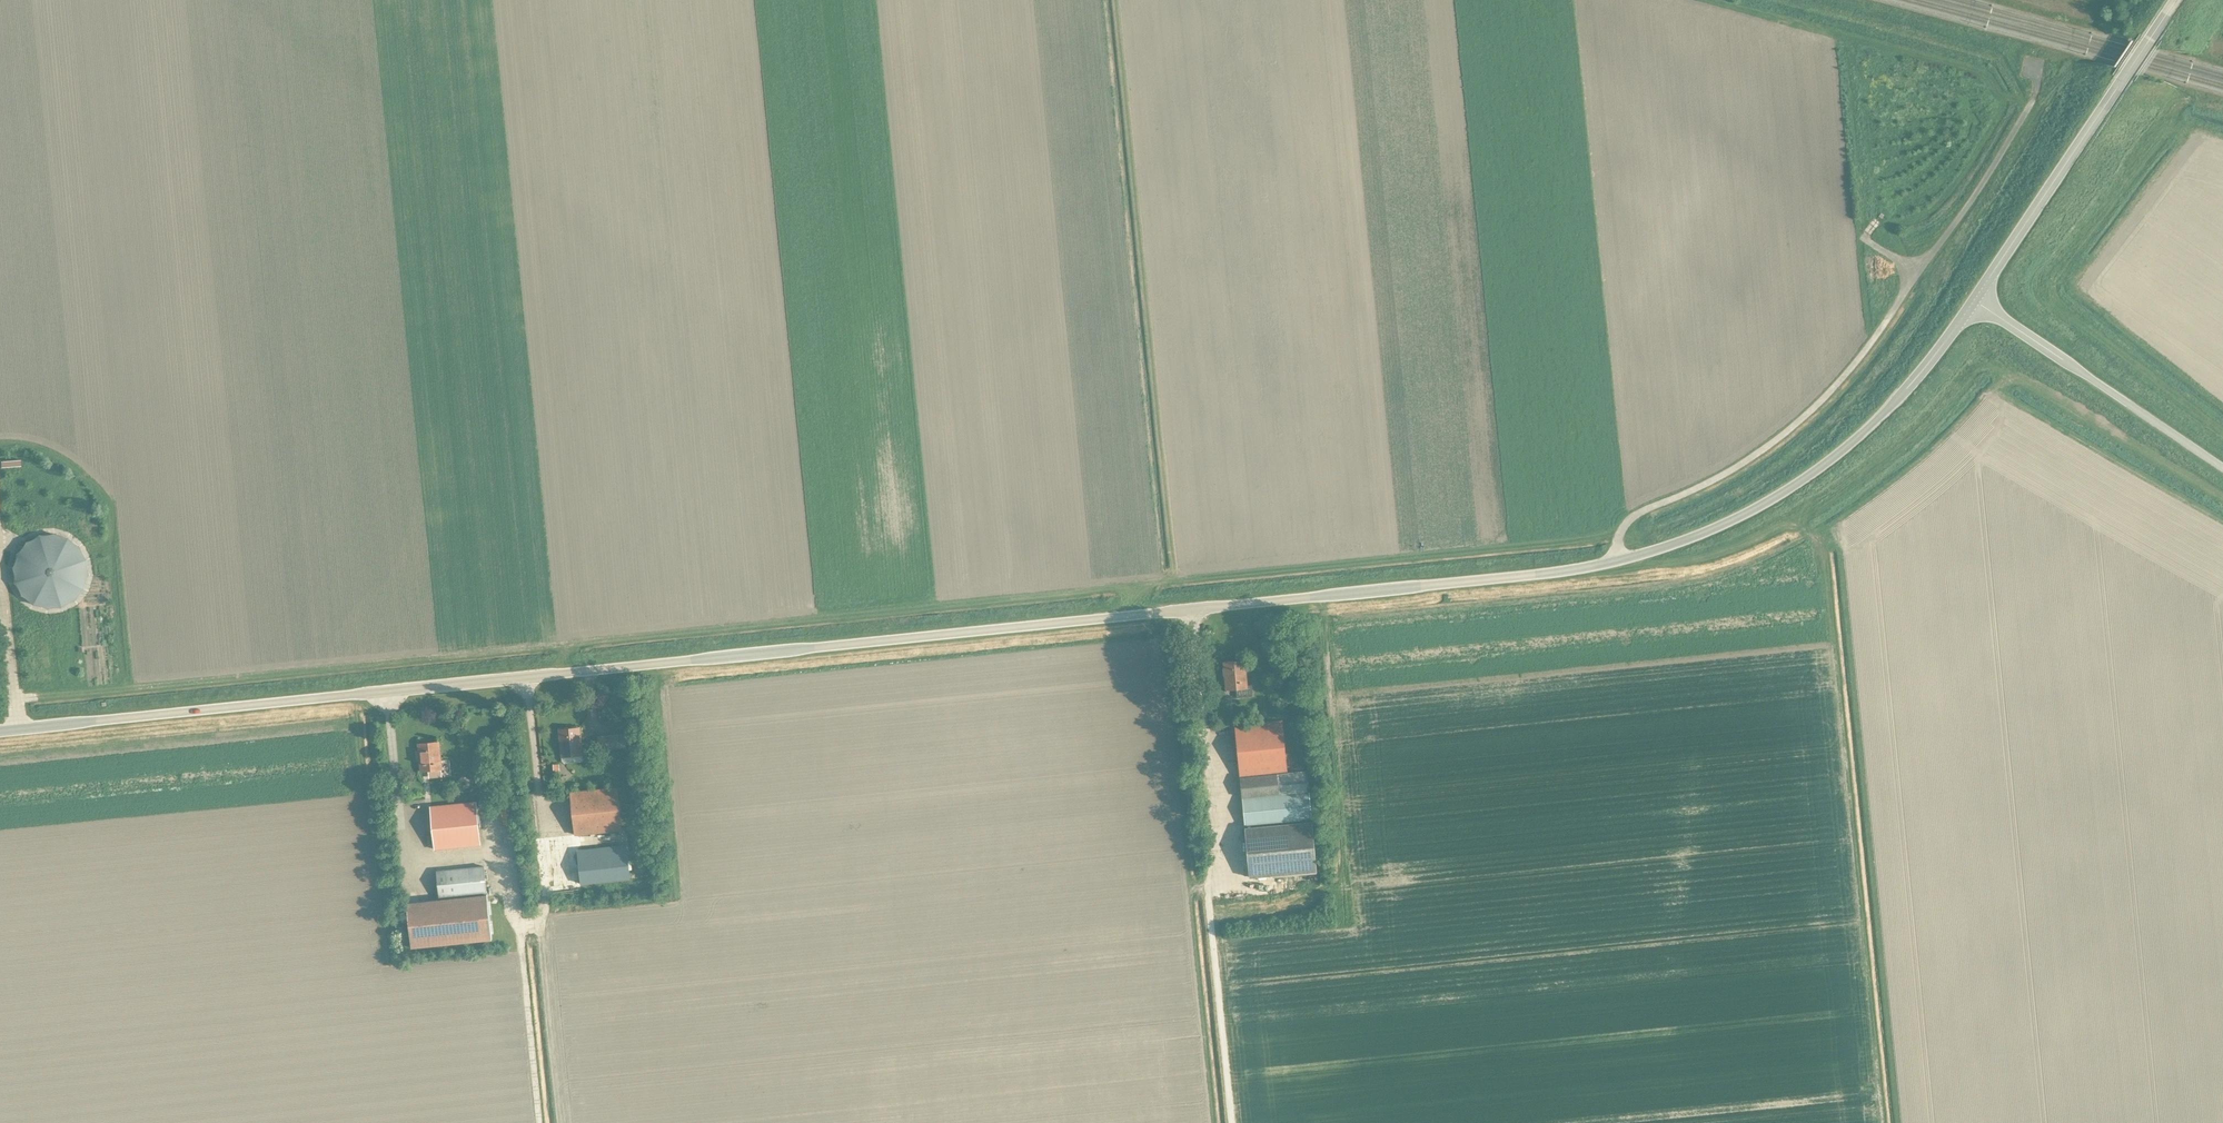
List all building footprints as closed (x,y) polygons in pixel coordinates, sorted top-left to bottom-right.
[(1858,227),(1864,232),(1875,218),(1868,214),(1858,227)] [(1225,690),(1246,688),(1243,661),(1223,663),(1225,690)] [(1280,721),(1234,725),(1240,778),(1286,773),(1280,721)] [(561,757),(581,755),(579,728),(558,730),(561,757)] [(420,771),(440,769),(438,742),(417,744),(420,771)] [(1286,773),(1240,778),(1245,829),(1311,822),(1306,771),(1286,773)] [(574,835),(620,830),(616,788),(570,793),(574,835)] [(433,849),(480,845),(475,802),(429,807),(433,849)] [(1311,822),(1245,829),(1249,877),(1316,871),(1311,822)] [(580,883),(629,878),(627,852),(577,857),(580,883)] [(483,867),(435,871),(438,900),(486,895),(483,867)] [(490,940),(486,895),(438,900),(406,903),(410,948),(490,940)]
